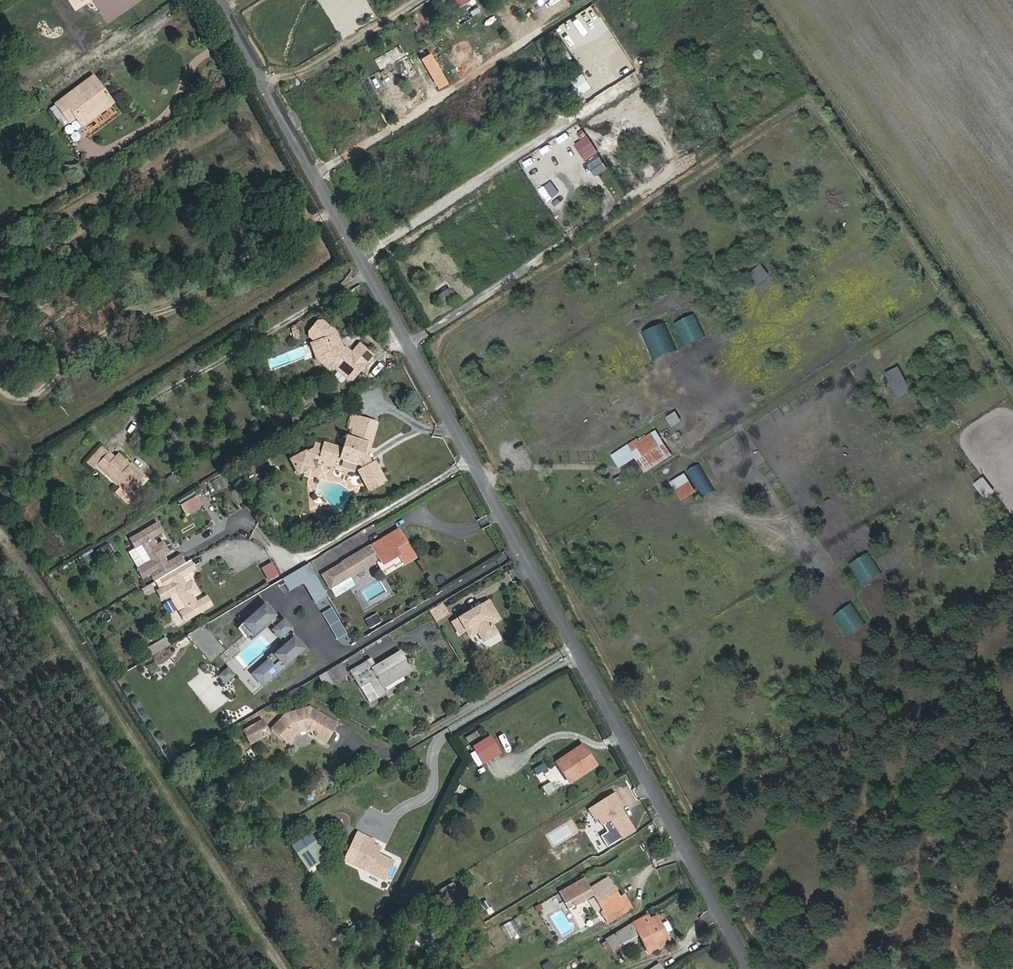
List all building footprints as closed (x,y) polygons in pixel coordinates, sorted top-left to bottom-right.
[(582,30),(603,17),(595,3),(557,26),(563,37),(581,27),(582,30)] [(434,51),(424,57),(443,87),(452,81),(434,51)] [(108,103),(91,76),(51,101),(65,121),(71,117),(76,124),(108,103)] [(589,135),(576,144),(597,174),(610,165),(589,135)] [(751,275),(760,284),(772,273),(763,263),(751,275)] [(677,321),(685,344),(706,337),(698,314),(677,321)] [(350,382),(365,364),(354,355),(352,358),(344,351),(342,351),(338,348),(339,347),(335,333),(322,323),(318,323),(309,333),(309,337),(314,342),(319,357),(328,365),(328,366),(328,367),(346,382),(350,382)] [(316,360),(326,369),(328,366),(328,365),(319,357),(314,342),(310,343),(316,360)] [(360,348),(354,355),(365,364),(371,357),(360,348)] [(899,396),(913,391),(904,365),(890,369),(899,396)] [(357,429),(362,414),(354,411),(351,427),(354,428),(357,429)] [(319,454),(331,459),(340,462),(341,459),(362,466),(363,469),(358,471),(368,492),(388,481),(376,459),(372,462),(368,453),(378,419),(362,414),(357,429),(354,437),(351,437),(345,434),(340,446),(322,439),(321,443),(312,439),(309,447),(284,459),(292,473),(306,466),(304,463),(318,456),(319,454)] [(658,426),(614,453),(622,466),(638,456),(648,471),(675,453),(658,426)] [(101,448),(87,464),(92,469),(96,465),(103,471),(102,472),(120,487),(127,495),(141,479),(116,456),(114,458),(108,453),(101,448)] [(327,468),(331,459),(319,454),(318,456),(316,463),(327,468)] [(703,495),(715,490),(702,462),(690,468),(703,495)] [(673,480),(685,499),(700,489),(688,470),(673,480)] [(988,497),(997,489),(985,475),(976,483),(988,497)] [(120,487),(114,493),(126,504),(131,498),(127,495),(120,487)] [(180,506),(185,516),(202,506),(197,496),(180,506)] [(153,530),(158,538),(161,536),(156,528),(153,530)] [(399,554),(404,563),(415,557),(399,529),(342,563),(349,576),(376,560),(380,558),(383,564),(399,554)] [(153,530),(131,543),(136,551),(140,549),(151,566),(139,573),(144,582),(149,579),(153,587),(158,584),(182,570),(177,561),(165,568),(161,560),(167,557),(161,547),(155,550),(150,543),(158,538),(153,530)] [(870,551),(851,563),(865,584),(884,572),(870,551)] [(383,564),(380,558),(376,560),(383,571),(395,563),(398,567),(404,563),(399,554),(383,564)] [(269,579),(282,575),(276,560),(264,565),(269,579)] [(349,576),(342,563),(322,576),(336,598),(355,586),(349,576)] [(283,581),(290,592),(304,584),(316,604),(327,598),(309,565),(283,581)] [(181,616),(187,624),(209,611),(204,602),(195,607),(191,599),(197,596),(191,586),(185,589),(180,582),(192,575),(187,567),(184,568),(182,570),(158,584),(163,591),(158,595),(163,603),(175,596),(186,613),(181,616)] [(483,641),(497,633),(491,624),(499,619),(489,602),(481,606),(482,609),(472,615),(471,612),(452,623),(458,635),(466,630),(474,625),(478,632),(483,641)] [(835,615),(850,636),(869,622),(854,602),(835,615)] [(449,615),(443,604),(430,612),(436,622),(449,615)] [(274,618),(276,617),(265,605),(239,628),(247,638),(259,627),(261,629),(270,622),(275,628),(284,638),(288,643),(280,651),(282,654),(270,664),(268,661),(260,669),(270,681),(305,650),(294,638),(293,639),(288,634),(279,624),(274,618)] [(481,606),(471,612),(472,615),(482,609),(481,606)] [(284,620),(279,624),(288,634),(293,630),(284,620)] [(470,636),(478,632),(474,625),(466,630),(470,636)] [(214,657),(224,645),(203,627),(199,631),(204,635),(198,643),(214,657)] [(284,638),(275,628),(271,632),(279,642),(284,638)] [(155,653),(173,643),(169,634),(150,645),(155,653)] [(370,683),(380,700),(388,695),(384,690),(415,672),(402,650),(376,667),(371,657),(355,667),(363,680),(356,683),(360,689),(370,683)] [(352,674),(345,664),(343,665),(325,676),(330,685),(336,682),(338,685),(352,674)] [(225,684),(236,675),(229,667),(218,676),(225,684)] [(270,681),(260,669),(251,676),(262,688),(270,681)] [(370,706),(380,700),(370,683),(360,689),(370,706)] [(324,743),(334,724),(307,709),(284,716),(271,730),(285,743),(295,733),(305,729),(312,733),(313,737),(324,743)] [(265,720),(247,727),(253,742),(271,735),(265,720)] [(485,763),(506,752),(495,732),(475,743),(485,763)] [(582,745),(557,763),(571,782),(595,765),(582,745)] [(544,755),(530,763),(537,775),(551,767),(544,755)] [(543,787),(548,796),(554,792),(550,783),(543,787)] [(607,832),(614,844),(634,832),(618,806),(621,804),(615,794),(589,810),(595,819),(598,817),(607,832)] [(607,848),(614,844),(607,832),(600,836),(607,848)] [(320,838),(300,850),(311,869),(331,856),(320,838)] [(353,871),(383,886),(392,869),(376,861),(379,855),(372,851),(373,848),(366,844),(353,871)] [(582,885),(578,879),(557,892),(567,907),(593,894),(601,908),(599,909),(607,921),(630,909),(623,896),(618,899),(604,875),(588,884),(586,882),(582,885)] [(586,882),(583,876),(578,879),(582,885),(586,882)] [(447,887),(450,893),(460,887),(456,881),(447,887)] [(649,915),(605,939),(609,949),(637,934),(649,957),(674,945),(660,918),(653,922),(649,915)]
